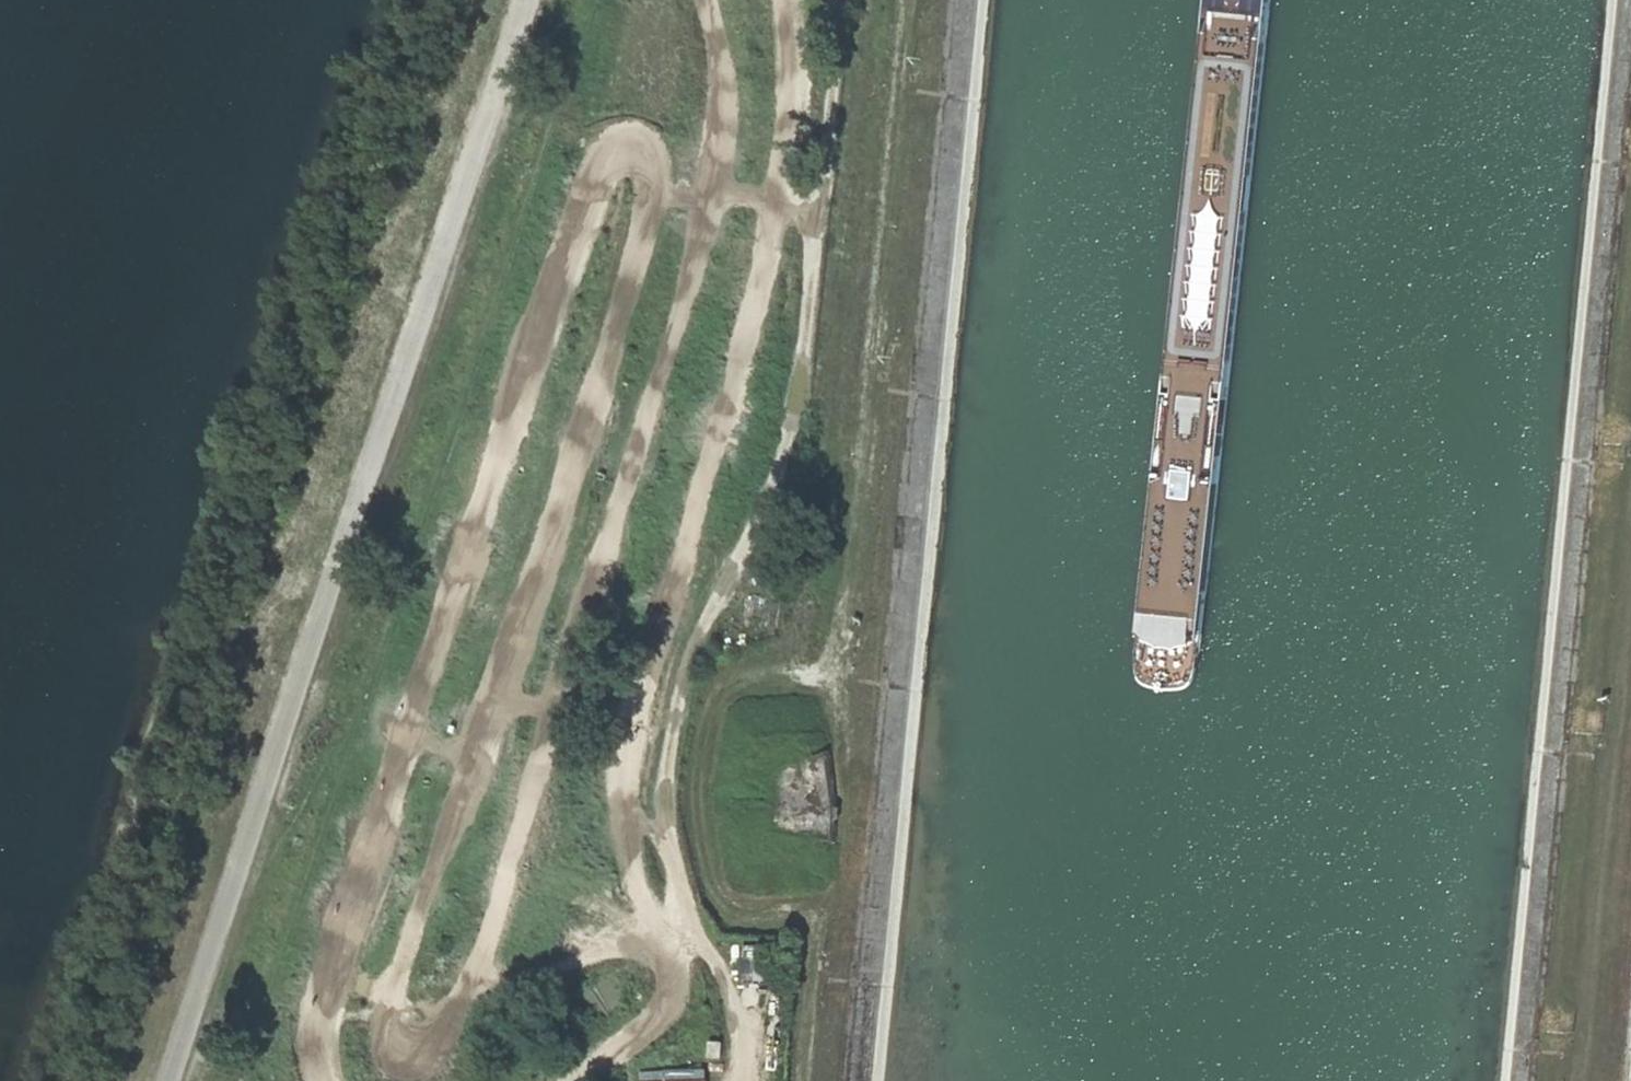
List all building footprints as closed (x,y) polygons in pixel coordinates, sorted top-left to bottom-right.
[(747,945),(747,977),(772,977),(773,945),(747,945)] [(643,1080),(708,1080),(708,1069),(643,1071),(643,1080)]
